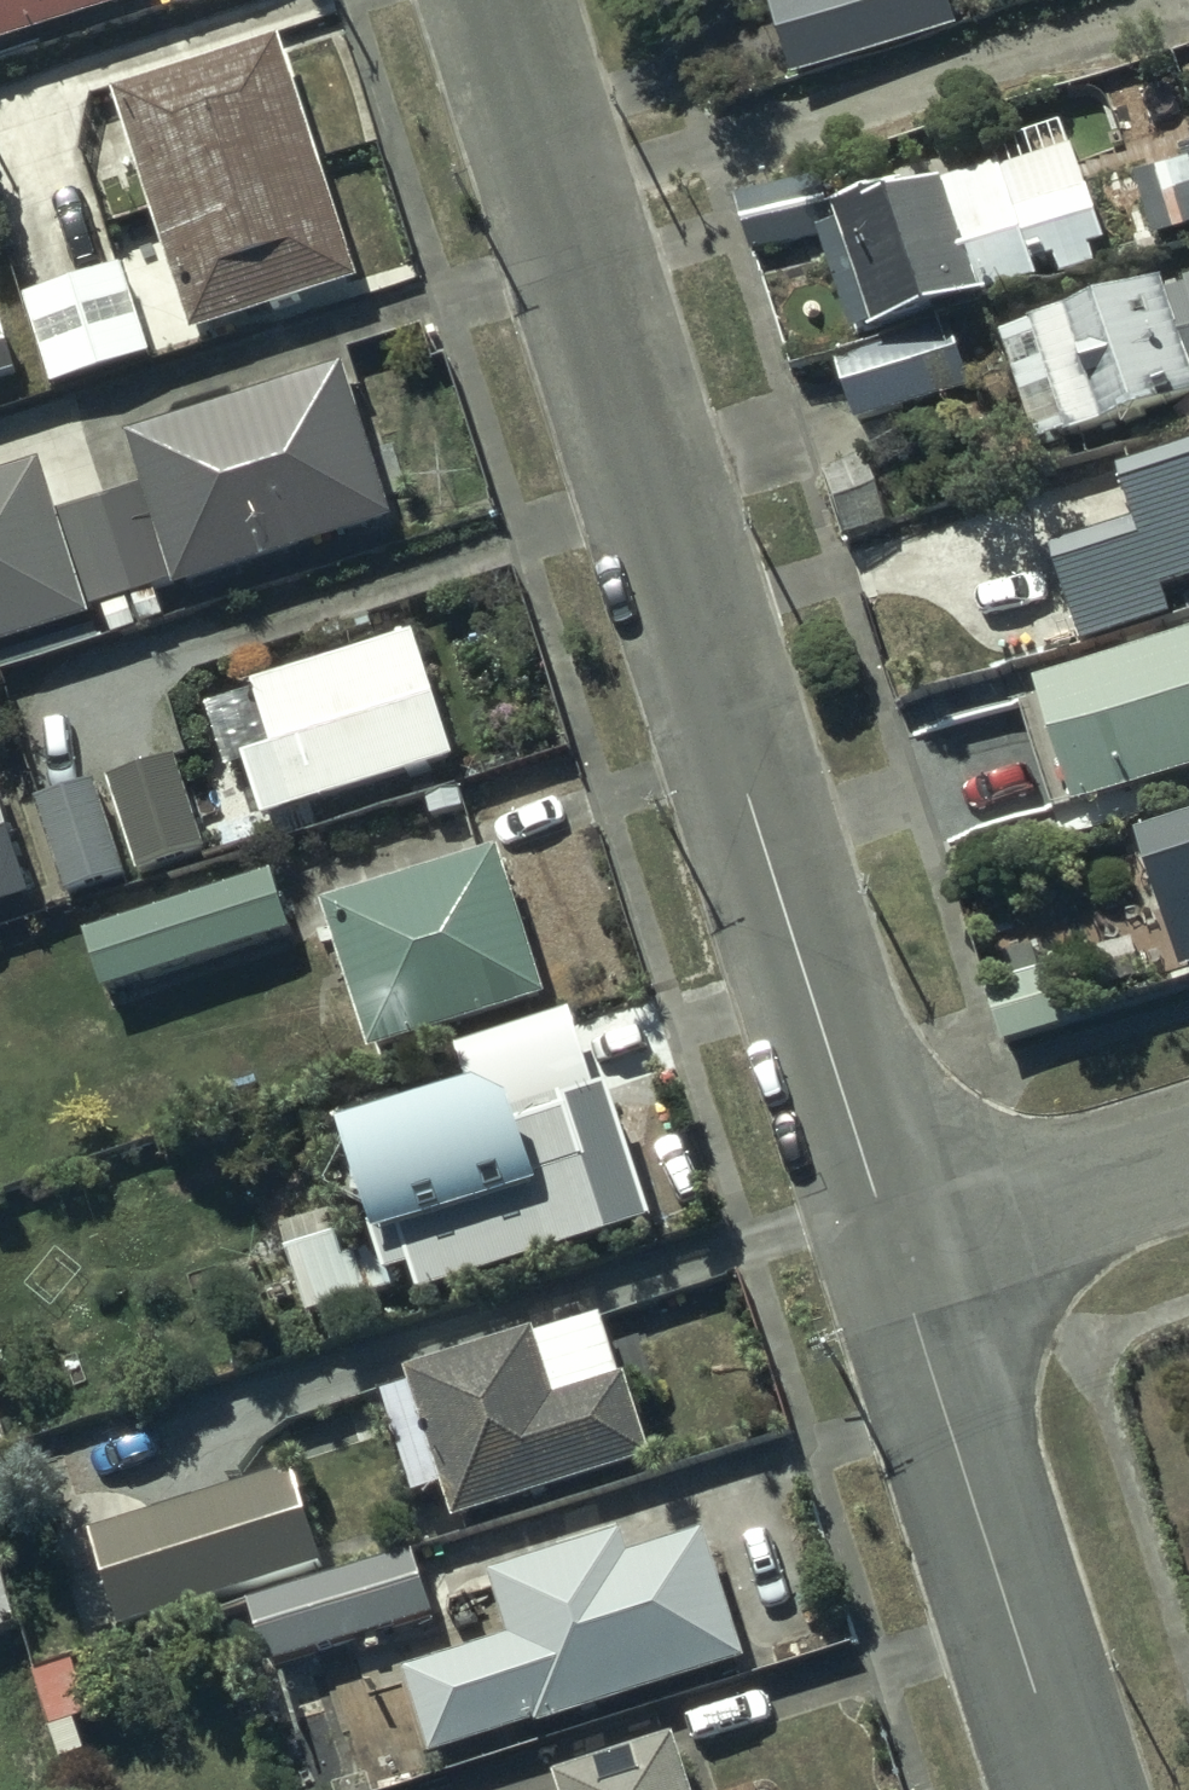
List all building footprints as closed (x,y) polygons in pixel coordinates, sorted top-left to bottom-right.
[(127,11),(133,0),(0,0),(0,48),(127,11)] [(789,81),(948,33),(938,0),(779,0),(766,4),(789,81)] [(276,47),(109,98),(181,336),(348,286),(276,47)] [(821,234),(853,331),(874,325),(876,331),(1039,277),(1034,263),(1057,255),(1063,274),(1096,263),(1090,242),(1107,237),(1068,122),(997,145),(1004,164),(908,195),(904,183),(835,206),(840,221),(835,223),(819,228),(821,234)] [(755,255),(821,234),(819,228),(835,223),(819,173),(737,199),(755,255)] [(26,297),(49,387),(148,362),(125,271),(26,297)] [(1034,445),(1188,396),(1188,380),(1183,360),(1188,358),(1188,284),(1183,285),(1185,293),(1167,299),(1163,286),(1000,337),(1034,445)] [(833,360),(854,426),(975,388),(955,323),(833,360)] [(17,382),(2,326),(0,327),(0,387),(17,382)] [(155,591),(170,586),(172,594),(386,528),(340,378),(126,443),(142,494),(52,524),(37,470),(0,482),(0,651),(83,627),(81,619),(100,613),(108,637),(164,618),(155,591)] [(1074,641),(1166,614),(1159,590),(1188,581),(1188,449),(1108,473),(1123,523),(1046,545),(1074,641)] [(825,478),(838,537),(899,524),(887,465),(825,478)] [(1066,807),(1188,769),(1188,625),(1026,675),(1066,807)] [(242,766),(262,829),(453,770),(414,640),(249,691),(269,757),(242,766)] [(111,783),(135,874),(204,855),(180,764),(111,783)] [(36,808),(63,896),(122,877),(95,789),(36,808)] [(26,904),(0,822),(0,912),(26,904)] [(1167,971),(1188,965),(1188,828),(1132,844),(1167,971)] [(496,857),(318,906),(356,1048),(535,1000),(496,857)] [(267,881),(82,939),(98,990),(283,932),(267,881)] [(983,990),(1001,1047),(1087,1020),(1069,963),(983,990)] [(285,1252),(304,1317),(411,1285),(415,1297),(647,1227),(603,1079),(558,1093),(542,1037),(377,1087),(386,1117),(331,1134),(360,1230),(285,1252)] [(398,1373),(445,1522),(649,1458),(604,1316),(533,1338),(531,1331),(398,1373)] [(85,1532),(114,1629),(321,1567),(291,1470),(85,1532)] [(400,1670),(424,1756),(531,1725),(533,1729),(741,1669),(702,1537),(626,1559),(619,1535),(487,1574),(506,1639),(400,1670)] [(247,1609),(266,1670),(427,1620),(408,1559),(247,1609)] [(676,1738),(547,1777),(551,1789),(692,1789),(676,1738)]
